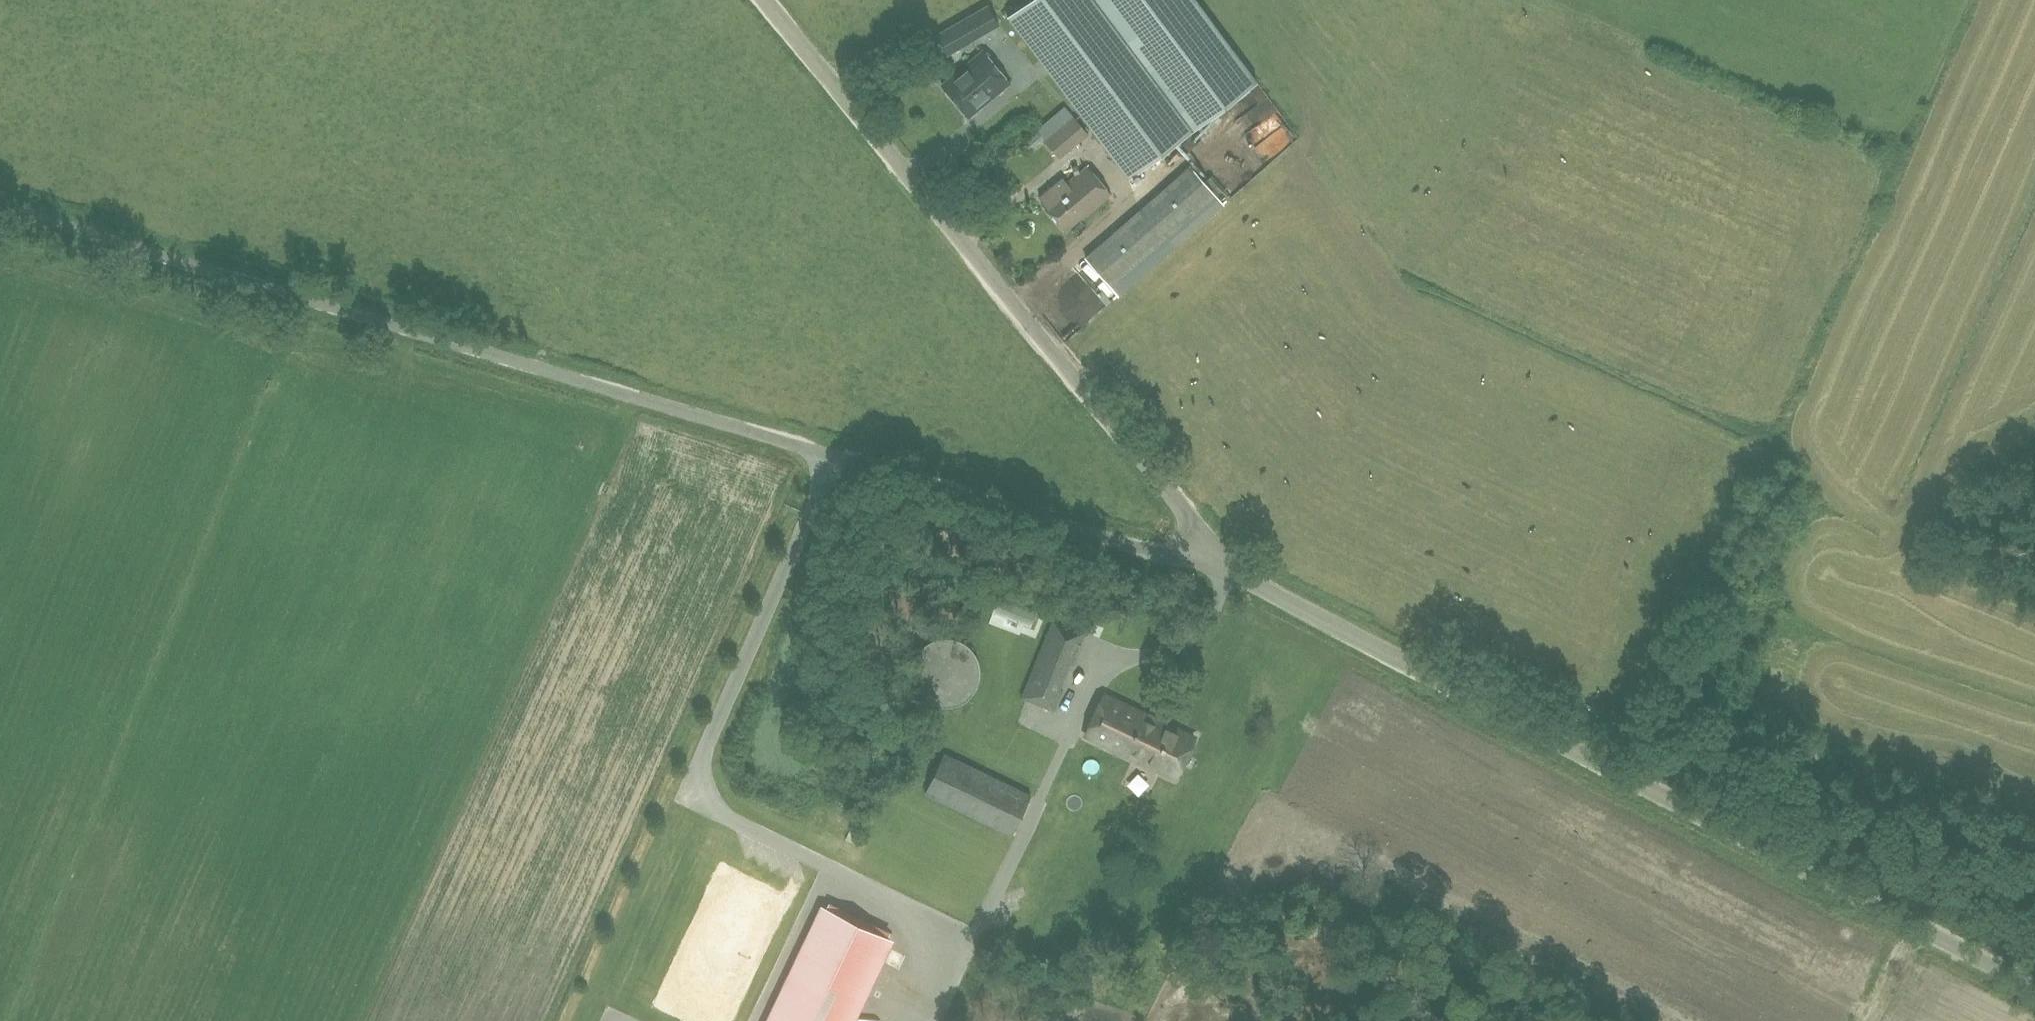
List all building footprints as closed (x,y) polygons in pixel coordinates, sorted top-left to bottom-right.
[(1007,16),(1049,72),(1068,98),(1129,178),(1257,82),(1197,1),(1196,0),(1029,0),(1007,16)] [(998,22),(988,5),(935,35),(947,55),(970,42),(968,39),(998,22)] [(969,117),(1010,83),(983,50),(942,85),(969,117)] [(1061,160),(1087,145),(1088,147),(1096,142),(1084,120),(1049,139),(1061,160)] [(1111,193),(1088,166),(1063,186),(1058,181),(1039,197),(1044,202),(1042,204),(1065,232),(1111,193)] [(1190,166),(1086,257),(1111,286),(1118,295),(1223,204),(1215,195),(1190,166)] [(1072,664),(1086,631),(1052,618),(1021,696),(1053,709),(1061,689),(1057,688),(1067,662),(1072,664)] [(1176,776),(1194,739),(1104,695),(1086,733),(1176,776)] [(1011,834),(1030,793),(944,752),(924,792),(1011,834)] [(890,942),(821,909),(767,1020),(852,1020),(890,942)]
